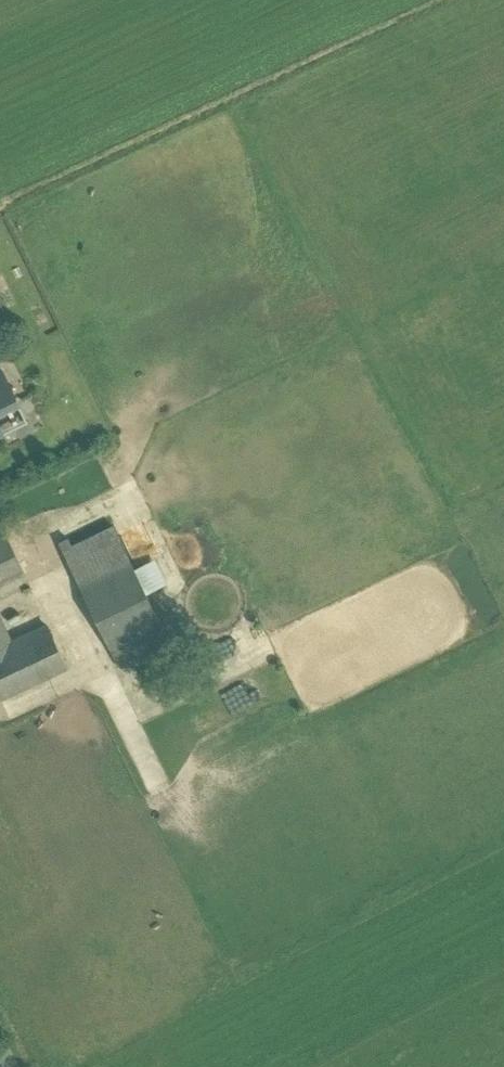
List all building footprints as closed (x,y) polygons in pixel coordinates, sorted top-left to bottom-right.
[(17,404),(2,372),(0,373),(0,413),(17,404)] [(133,567),(112,524),(70,544),(67,537),(57,542),(119,668),(170,643),(146,592),(166,582),(154,557),(133,567)] [(28,583),(6,537),(0,539),(0,597),(28,583)] [(66,667),(46,625),(6,643),(0,630),(0,698),(66,667)]
